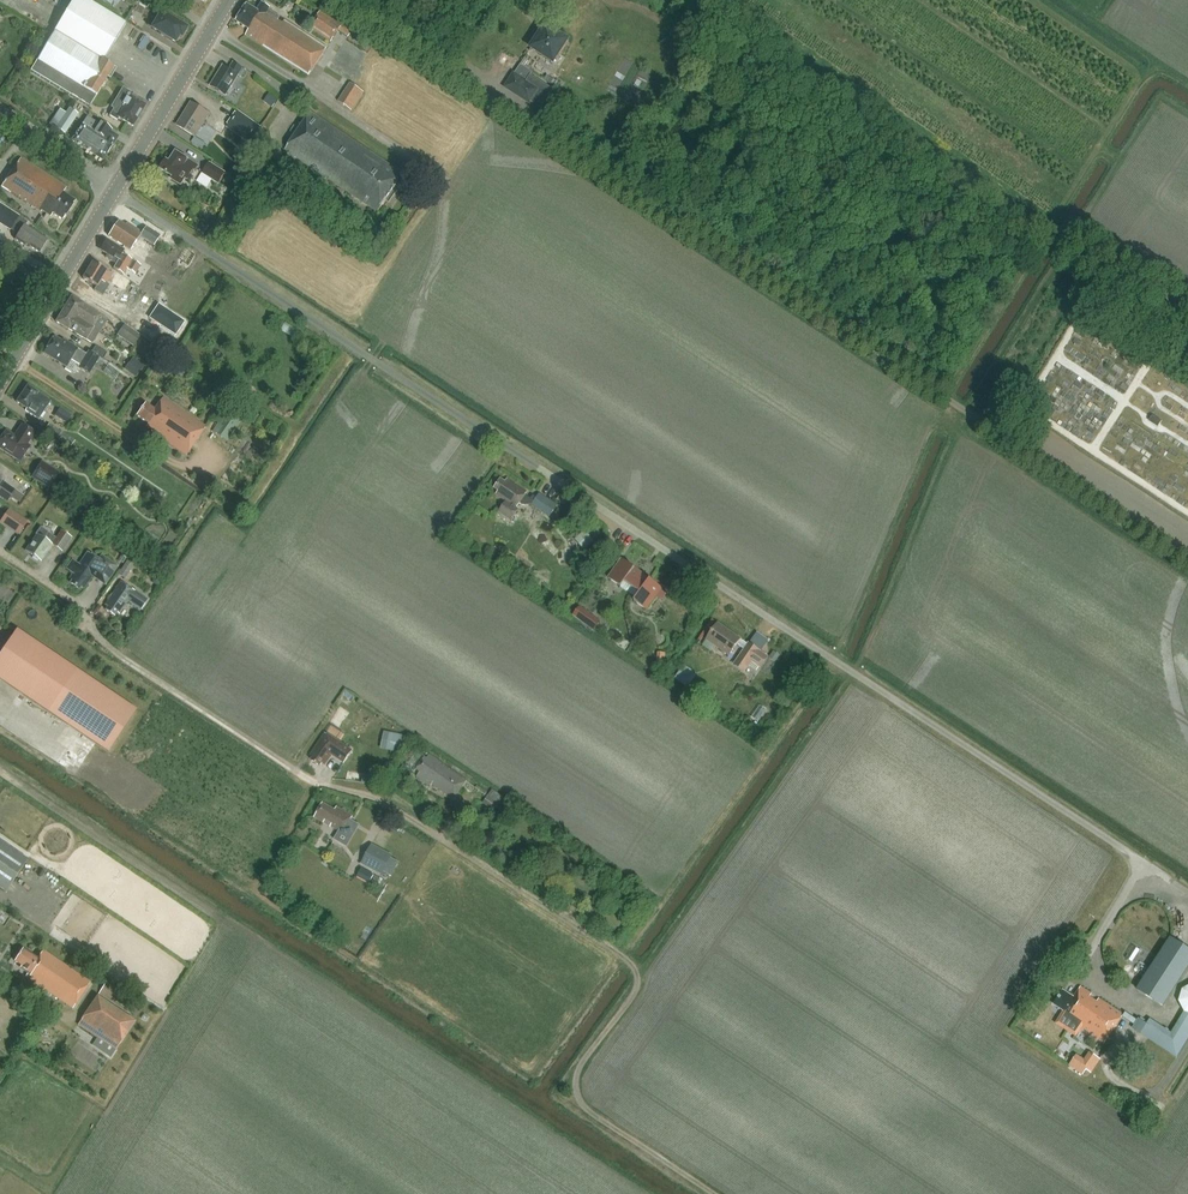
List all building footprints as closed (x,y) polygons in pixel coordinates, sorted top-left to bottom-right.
[(126,27),(83,0),(73,0),(55,31),(29,73),(88,109),(114,67),(105,61),(126,27)] [(69,0),(62,0),(59,6),(64,9),(69,0)] [(246,33),(309,75),(326,48),(268,10),(270,8),(262,2),(256,11),(247,5),(237,20),(249,28),(246,33)] [(339,32),(347,38),(351,32),(320,12),(309,28),(332,43),(339,32)] [(161,13),(152,28),(159,32),(159,33),(167,38),(167,37),(175,42),(179,35),(182,36),(187,28),(177,22),(178,20),(169,15),(168,17),(161,13)] [(531,48),(553,62),(568,40),(546,26),(531,48)] [(238,75),(242,77),(246,70),(234,62),(230,70),(224,66),(211,86),(225,95),(238,75)] [(553,90),(530,75),(532,72),(520,64),(506,87),(530,103),(530,102),(541,109),(553,90)] [(363,93),(348,83),(337,101),(351,111),(363,93)] [(129,95),(130,92),(123,88),(112,107),(114,109),(110,116),(117,120),(119,118),(133,126),(146,105),(129,95)] [(269,94),(264,101),(273,108),(278,100),(269,94)] [(195,136),(208,114),(190,102),(176,125),(195,136)] [(65,134),(78,114),(68,108),(65,113),(59,109),(49,124),(65,134)] [(236,111),(226,126),(250,142),(260,127),(236,111)] [(285,151),(378,213),(403,174),(310,112),(285,151)] [(87,117),(72,141),(95,156),(103,161),(110,149),(112,146),(118,137),(110,131),(110,129),(100,123),(99,125),(87,117)] [(193,168),(196,170),(198,165),(175,151),(169,161),(167,160),(161,169),(172,176),(171,178),(181,184),(185,177),(187,178),(193,168)] [(63,193),(66,188),(21,158),(2,186),(41,212),(42,211),(51,217),(53,213),(63,220),(76,201),(63,193)] [(208,162),(201,174),(218,184),(225,173),(208,162)] [(8,210),(0,222),(11,229),(19,234),(16,239),(28,247),(29,246),(40,253),(48,240),(25,226),(27,222),(19,217),(8,210)] [(140,235),(154,245),(160,236),(146,226),(142,232),(130,224),(128,228),(118,221),(108,235),(130,250),(140,235)] [(126,269),(134,274),(140,264),(122,253),(124,250),(106,239),(99,249),(107,254),(105,258),(115,264),(113,268),(123,274),(126,269)] [(101,280),(106,283),(111,273),(92,262),(82,278),(97,287),(101,280)] [(129,280),(115,271),(108,282),(122,291),(129,280)] [(99,331),(99,330),(106,319),(82,304),(83,303),(71,296),(63,309),(92,327),(93,326),(99,331)] [(92,327),(63,309),(55,322),(67,329),(68,328),(92,343),(99,331),(93,326),(92,327)] [(286,323),(281,331),(296,340),(301,332),(286,323)] [(123,325),(116,335),(132,346),(139,336),(123,325)] [(78,368),(89,375),(99,358),(88,351),(86,355),(68,344),(67,346),(53,337),(43,353),(66,367),(70,360),(79,366),(78,368)] [(123,369),(135,377),(143,366),(131,358),(123,369)] [(50,400),(27,385),(16,403),(25,409),(24,410),(38,419),(50,400)] [(206,426),(163,397),(154,409),(148,405),(140,417),(147,422),(145,426),(156,434),(155,435),(185,456),(206,426)] [(54,416),(67,424),(72,415),(60,408),(54,416)] [(212,431),(225,440),(239,421),(220,408),(211,420),(217,423),(212,431)] [(1152,415),(1149,421),(1158,426),(1161,420),(1152,415)] [(47,424),(43,430),(70,448),(74,442),(47,424)] [(27,445),(34,433),(22,425),(14,437),(6,432),(0,441),(0,449),(21,462),(30,447),(27,445)] [(41,461),(31,477),(48,489),(59,473),(41,461)] [(530,498),(525,495),(527,491),(508,478),(506,482),(501,479),(495,487),(499,490),(496,494),(506,500),(497,513),(509,521),(518,509),(516,507),(519,502),(523,505),(531,504),(549,516),(556,506),(538,494),(536,497),(533,495),(530,498)] [(0,485),(0,498),(6,503),(15,490),(3,481),(0,485)] [(59,487),(55,493),(70,504),(75,498),(59,487)] [(149,490),(144,497),(159,507),(164,500),(149,490)] [(562,493),(557,500),(567,507),(571,500),(562,493)] [(9,509),(0,522),(0,523),(18,536),(28,521),(9,509)] [(52,545),(62,551),(71,537),(61,530),(56,537),(40,527),(35,534),(37,536),(26,552),(40,561),(46,552),(47,552),(52,545)] [(163,536),(163,528),(151,528),(152,536),(163,536)] [(593,541),(584,531),(574,539),(583,550),(593,541)] [(145,536),(141,542),(153,550),(157,544),(145,536)] [(496,552),(492,559),(513,571),(518,564),(496,552)] [(102,562),(88,553),(79,565),(72,561),(67,569),(73,573),(70,578),(72,580),(70,583),(80,590),(82,587),(83,588),(92,576),(105,586),(118,568),(104,558),(102,562)] [(592,553),(581,568),(592,576),(603,560),(592,553)] [(161,568),(167,558),(162,555),(159,560),(156,558),(153,563),(161,568)] [(134,562),(127,557),(117,574),(124,578),(134,562)] [(625,582),(637,591),(640,593),(634,601),(647,610),(657,597),(662,601),(666,594),(662,590),(663,589),(650,580),(648,582),(645,580),(647,577),(640,572),(622,559),(609,578),(621,587),(625,582)] [(136,561),(133,566),(138,569),(141,564),(136,561)] [(153,580),(153,583),(156,586),(160,585),(163,582),(162,579),(159,576),(155,577),(153,580)] [(147,601),(134,592),(120,582),(104,605),(107,608),(105,610),(113,616),(115,613),(118,615),(127,602),(140,611),(147,601)] [(579,606),(572,616),(592,631),(600,621),(579,606)] [(768,657),(747,643),(747,644),(740,639),(741,638),(718,623),(707,639),(729,655),(737,644),(743,649),(732,665),(744,673),(751,662),(760,668),(768,657)] [(0,652),(0,678),(88,737),(108,751),(136,711),(15,630),(0,652)] [(763,649),(770,638),(758,630),(751,641),(763,649)] [(683,669),(679,678),(688,683),(691,676),(693,673),(683,669)] [(340,706),(329,722),(340,729),(350,713),(348,711),(340,706)] [(406,736),(384,731),(381,749),(391,751),(391,753),(402,755),(406,736)] [(352,750),(325,733),(310,755),(313,757),(310,761),(319,767),(322,763),(325,765),(332,755),(344,763),(352,750)] [(430,754),(427,759),(425,758),(417,769),(420,771),(417,776),(430,785),(431,785),(453,800),(467,780),(430,754)] [(363,775),(362,783),(371,784),(372,776),(363,775)] [(491,789),(481,803),(495,813),(505,799),(491,789)] [(323,802),(315,817),(331,826),(331,825),(340,830),(334,840),(346,847),(358,828),(349,823),(353,816),(336,807),(335,809),(323,802)] [(466,827),(462,835),(476,844),(474,848),(479,851),(486,839),(466,827)] [(5,892),(27,860),(0,841),(0,888),(5,892)] [(390,858),(370,847),(360,864),(381,876),(382,874),(387,877),(392,868),(387,865),(390,858)] [(374,875),(362,868),(357,876),(369,883),(374,875)] [(382,879),(375,875),(372,881),(379,885),(382,879)] [(1138,989),(1164,1006),(1187,970),(1187,947),(1172,937),(1138,989)] [(20,968),(27,973),(25,976),(72,1008),(90,982),(42,950),(36,959),(21,949),(13,961),(21,966),(20,968)] [(105,983),(98,993),(124,1009),(129,1000),(130,999),(105,983)] [(1141,1034),(1180,1055),(1187,1041),(1187,983),(1178,1002),(1186,1006),(1173,1030),(1150,1017),(1141,1034)] [(1072,1024),(1104,1046),(1124,1016),(1100,999),(1096,1006),(1089,1001),(1093,994),(1082,987),(1075,998),(1064,991),(1055,1004),(1065,1011),(1063,1014),(1074,1022),(1072,1024)] [(97,997),(78,1025),(98,1038),(93,1045),(111,1058),(135,1022),(97,997)] [(129,1000),(124,1009),(131,1013),(136,1005),(129,1000)] [(1100,1060),(1092,1055),(1083,1068),(1081,1066),(1077,1071),(1082,1075),(1086,1070),(1091,1074),(1100,1060)]
